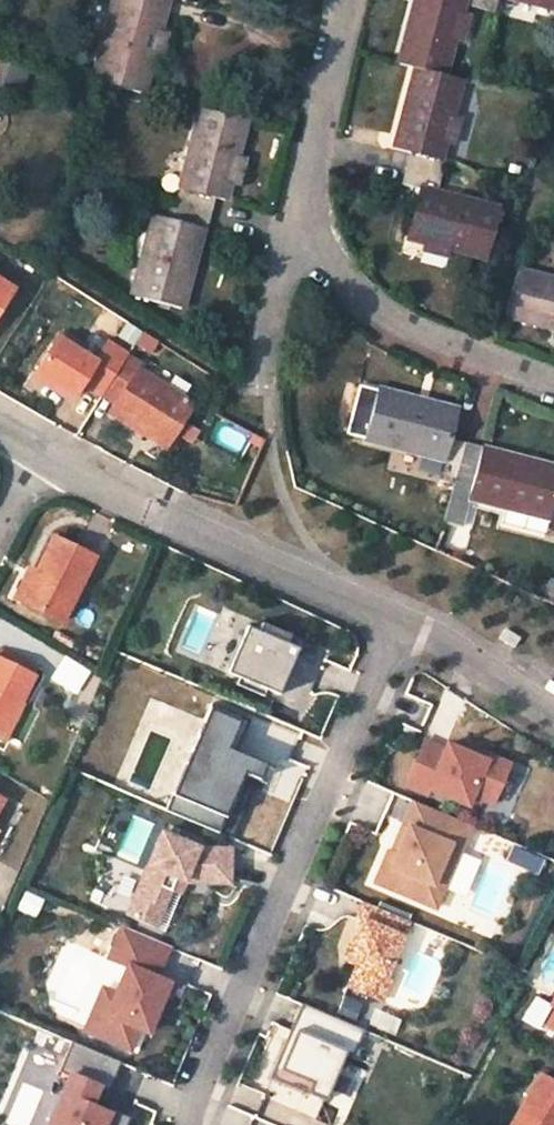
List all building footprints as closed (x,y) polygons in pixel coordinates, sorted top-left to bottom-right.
[(94,81),(144,94),(153,58),(160,32),(167,0),(115,0),(94,81)] [(399,64),(415,68),(433,73),(444,76),(454,39),(460,16),(461,13),(463,5),(479,8),(481,0),(417,0),(399,64)] [(498,0),(481,0),(479,8),(495,11),(498,0)] [(553,9),(553,0),(518,0),(553,9)] [(454,39),(463,42),(470,15),(461,13),(460,16),(454,39)] [(153,58),(163,60),(169,34),(160,32),(153,58)] [(415,68),(395,150),(410,153),(406,170),(439,179),(444,162),(440,162),(444,143),(447,133),(451,117),(460,80),(444,76),(433,73),(415,68)] [(211,216),(215,199),(224,202),(229,183),(236,158),(246,121),(201,109),(175,207),(211,216)] [(444,143),(453,145),(460,120),(451,117),(447,133),(444,143)] [(229,183),(238,185),(244,160),(236,158),(229,183)] [(406,170),(401,186),(418,190),(406,238),(424,243),(449,249),(487,258),(499,209),(436,194),(439,179),(406,170)] [(175,206),(171,220),(155,216),(132,298),(182,311),(193,269),(186,268),(192,246),(199,248),(203,229),(207,230),(211,216),(175,207),(175,206)] [(424,243),(421,253),(447,259),(449,249),(424,243)] [(193,269),(199,248),(192,246),(186,268),(193,269)] [(518,271),(505,318),(553,330),(553,281),(518,271)] [(11,291),(0,284),(0,310),(11,291)] [(127,359),(106,345),(94,364),(56,340),(34,375),(73,399),(82,384),(102,396),(127,359)] [(164,450),(192,406),(138,372),(144,361),(130,353),(127,359),(102,396),(116,405),(109,415),(164,450)] [(465,443),(449,439),(456,412),(359,387),(346,434),(419,453),(445,459),(442,468),(441,474),(455,478),(465,443)] [(461,518),(468,498),(524,513),(547,519),(553,495),(553,466),(465,443),(455,478),(446,514),(461,518)] [(445,459),(419,453),(417,462),(442,468),(445,459)] [(524,513),(522,521),(546,527),(547,519),(524,513)] [(94,558),(54,538),(36,574),(21,604),(60,623),(94,558)] [(36,574),(30,570),(14,600),(21,604),(36,574)] [(263,619),(251,614),(232,661),(243,666),(241,673),(268,685),(271,678),(283,683),(303,637),(291,631),(294,623),(267,611),(263,619)] [(519,640),(506,631),(499,641),(513,650),(519,640)] [(0,659),(0,734),(4,736),(34,677),(0,659)] [(253,711),(215,695),(166,811),(232,839),(263,766),(235,753),(253,711)] [(422,741),(403,786),(424,795),(426,790),(464,806),(469,796),(488,804),(505,765),(484,756),(482,761),(464,753),(444,745),(442,750),(422,741)] [(466,748),(464,753),(482,761),(484,756),(466,748)] [(387,849),(373,883),(433,908),(468,826),(415,803),(405,827),(401,825),(394,842),(399,844),(395,853),(387,849)] [(159,834),(124,916),(152,929),(169,891),(158,887),(163,875),(182,883),(196,849),(159,834)] [(207,850),(196,849),(182,883),(205,884),(207,850)] [(229,851),(207,850),(205,884),(227,886),(229,851)] [(182,883),(163,875),(158,887),(169,891),(177,895),(182,883)] [(408,922),(363,903),(356,920),(361,923),(345,961),(357,966),(348,988),(380,1001),(390,979),(384,977),(408,922)] [(166,947),(120,928),(106,960),(125,968),(113,994),(104,1015),(92,1010),(83,1032),(121,1048),(130,1027),(136,1030),(145,1034),(161,996),(166,984),(153,979),(166,947)] [(172,987),(166,984),(161,996),(167,998),(172,987)] [(101,989),(92,1010),(104,1015),(113,994),(101,989)] [(363,1031),(301,1005),(269,1080),(323,1103),(343,1054),(351,1058),(363,1031)] [(545,1030),(553,1035),(553,1015),(545,1030)] [(130,1027),(121,1048),(127,1051),(136,1030),(130,1027)] [(69,1042),(56,1072),(66,1076),(45,1124),(123,1124),(126,1119),(106,1110),(104,1115),(96,1112),(86,1107),(94,1089),(104,1093),(117,1063),(69,1042)] [(537,1078),(510,1124),(553,1124),(553,1087),(537,1078)] [(96,1112),(104,1093),(94,1089),(86,1107),(96,1112)]
